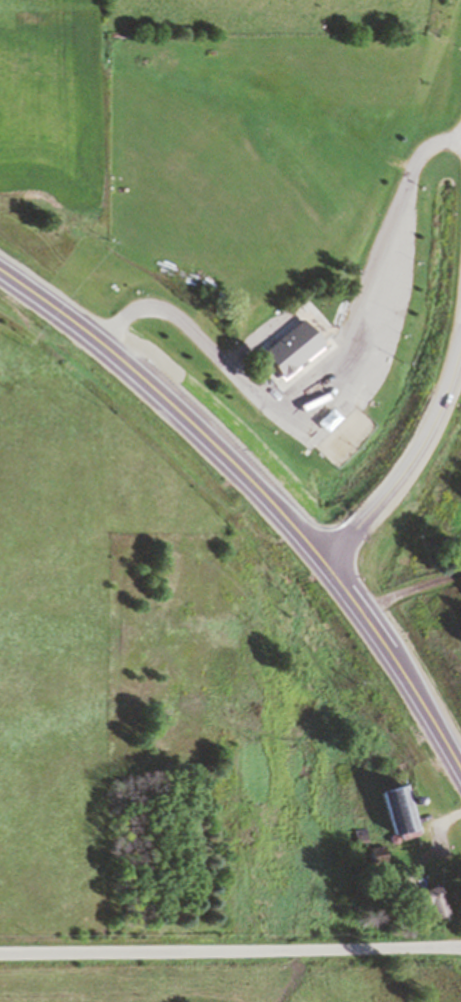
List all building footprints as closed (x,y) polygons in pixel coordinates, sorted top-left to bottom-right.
[(257,349),(287,373),(343,299),(314,277),(257,349)] [(380,789),(394,842),(419,835),(405,782),(380,789)] [(364,828),(366,843),(356,844),(355,835),(354,830),(364,828)] [(367,847),(371,866),(386,863),(382,844),(367,847)] [(409,895),(441,883),(451,913),(433,920),(428,905),(414,909),(409,895)]
